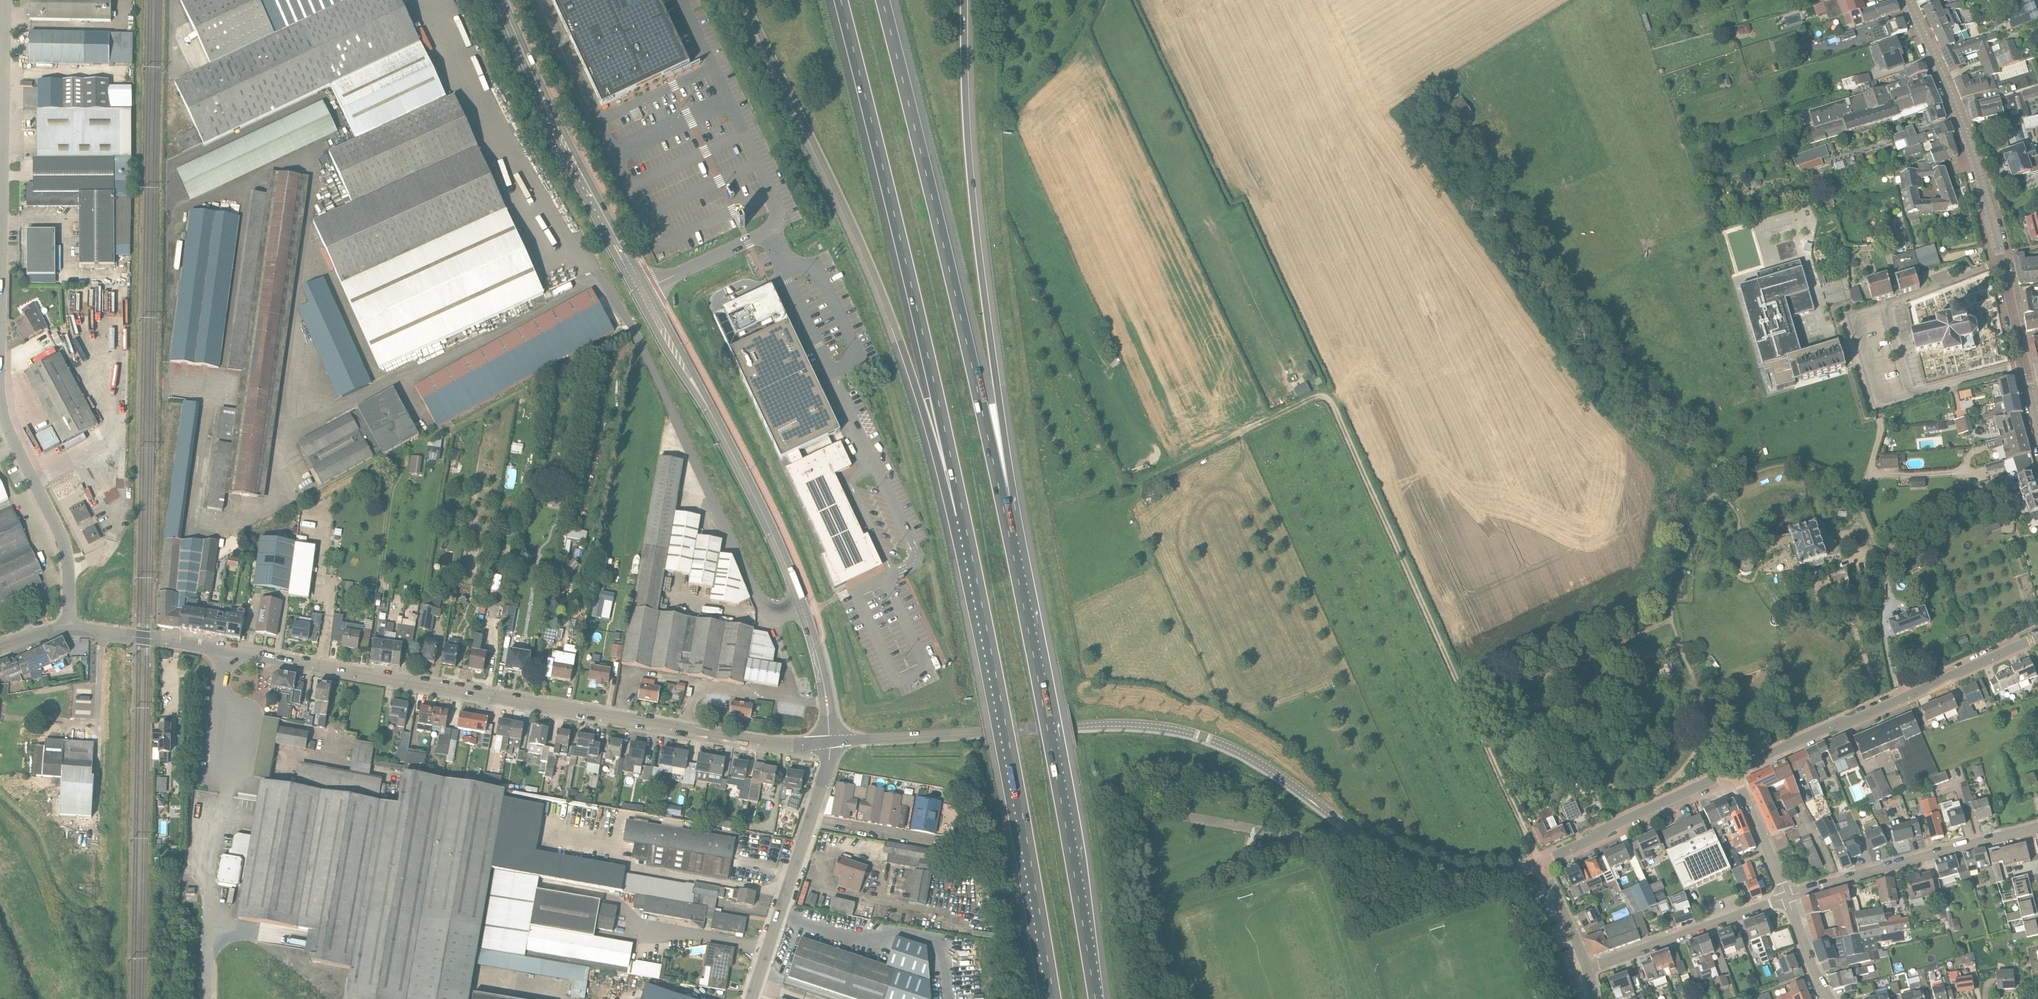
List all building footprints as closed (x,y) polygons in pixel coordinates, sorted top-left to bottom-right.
[(30,7),(30,20),(111,21),(111,0),(30,0),(30,7)] [(205,146),(331,87),(356,141),(354,142),(355,143),(328,156),(352,204),(313,222),(380,369),(544,294),(477,148),(459,106),(455,97),(447,100),(400,0),(186,0),(181,2),(212,66),(175,83),(205,146)] [(602,105),(668,73),(689,63),(659,0),(552,0),(602,105)] [(1822,3),(1823,3),(1829,20),(1843,16),(1849,14),(1850,15),(1875,7),(1874,7),(1866,9),(1863,0),(1833,0),(1822,3)] [(1932,5),(1924,9),(1928,17),(1935,14),(1954,9),(1957,8),(1956,3),(1941,7),(1939,2),(1943,0),(1930,0),(1932,5)] [(1989,0),(1993,10),(2002,7),(2000,0),(1989,0)] [(2012,30),(2037,20),(2037,10),(2034,0),(2001,0),(2012,30)] [(1879,18),(1901,11),(1896,1),(1875,8),(1875,7),(1850,15),(1854,27),(1879,19),(1879,18)] [(1928,17),(1936,35),(1950,28),(1951,30),(1962,26),(1961,26),(1956,13),(1954,9),(1935,14),(1928,17)] [(1908,31),(1903,19),(1887,25),(1886,26),(1889,35),(1891,35),(1892,37),(1908,31)] [(1742,26),(1743,28),(1744,33),(1745,35),(1752,33),(1749,24),(1742,26)] [(1961,33),(1968,30),(1966,27),(1965,25),(1961,26),(1962,26),(1951,30),(1950,28),(1936,35),(1943,50),(1944,51),(1953,46),(1953,47),(1966,44),(1965,43),(1961,33)] [(1842,41),(1856,36),(1854,29),(1840,34),(1842,41)] [(29,64),(85,65),(86,33),(30,32),(29,64)] [(1795,32),(1779,38),(1783,48),(1799,42),(1795,32)] [(2020,60),(2017,51),(2013,40),(1990,49),(1988,43),(1988,42),(1997,39),(1995,33),(1985,36),(1985,37),(1965,43),(1966,44),(1953,47),(1953,46),(1944,51),(1943,50),(1941,51),(1950,72),(1961,67),(1966,65),(1962,56),(1979,50),(1980,52),(1977,53),(1982,71),(1984,70),(1986,78),(2007,71),(2005,66),(2020,60)] [(1870,49),(1875,61),(1902,51),(1897,39),(1870,49)] [(1902,51),(1875,61),(1877,67),(1887,65),(1889,71),(1904,65),(1901,56),(1903,56),(1902,51)] [(1974,122),(1985,119),(1985,118),(1988,118),(1989,122),(2006,118),(2008,112),(2010,112),(2013,121),(2023,119),(2029,117),(2024,101),(2022,93),(2037,88),(2037,77),(2033,63),(2027,65),(2025,59),(2021,61),(2020,60),(2005,66),(2007,71),(1986,78),(1990,92),(1962,100),(1970,123),(1974,122)] [(1918,76),(1919,76),(1928,73),(1925,65),(1906,71),(1899,74),(1901,81),(1908,79),(1918,76)] [(1982,71),(1968,76),(1954,82),(1962,100),(1990,92),(1986,78),(1984,70),(1982,71)] [(1928,73),(1919,76),(1918,76),(1908,79),(1901,81),(1884,88),(1879,90),(1864,94),(1850,99),(1853,111),(1866,107),(1868,112),(1911,99),(1910,97),(1936,89),(1931,78),(1930,79),(1928,73)] [(1876,81),(1870,83),(1868,75),(1856,79),(1855,77),(1842,81),(1846,91),(1861,86),(1864,94),(1879,90),(1876,81)] [(39,109),(62,109),(62,80),(39,80),(39,109)] [(84,80),(62,80),(62,109),(84,108),(85,110),(84,80)] [(109,88),(109,80),(84,80),(85,110),(109,110),(109,88)] [(2022,93),(2024,101),(2037,97),(2037,88),(2022,93)] [(1900,120),(1924,113),(1923,112),(1942,106),(1943,105),(1936,89),(1910,97),(1911,99),(1868,112),(1843,120),(1805,132),(1809,145),(1847,133),(1847,132),(1892,118),(1893,122),(1900,120)] [(1473,115),(1462,98),(1451,105),(1463,122),(1473,115)] [(189,197),(340,136),(327,105),(176,165),(189,197)] [(1946,119),(1942,106),(1923,112),(1924,113),(1928,125),(1946,119)] [(33,158),(114,159),(114,157),(131,157),(131,110),(109,110),(85,110),(84,108),(62,109),(39,109),(39,110),(37,110),(37,157),(34,157),(34,158),(33,158)] [(1760,112),(1761,114),(1762,118),(1771,115),(1770,109),(1760,112)] [(2029,117),(2023,119),(2026,131),(2037,128),(2037,115),(2029,117)] [(1955,133),(1951,123),(1932,130),(1933,131),(1926,134),(1926,133),(1917,136),(1906,139),(1909,148),(1909,149),(1921,145),(1921,144),(1929,141),(1934,140),(1952,135),(1955,133)] [(1893,136),(1895,142),(1906,139),(1917,136),(1913,125),(1903,129),(1904,132),(1893,136)] [(184,153),(202,143),(195,129),(176,138),(184,153)] [(1958,157),(1952,135),(1934,140),(1935,143),(1931,144),(1933,150),(1942,147),(1952,159),(1958,157)] [(2004,154),(2007,162),(2005,164),(2004,167),(2006,169),(2008,169),(2011,168),(2014,178),(2029,172),(2031,176),(2037,173),(2037,151),(2037,148),(2035,149),(2032,144),(2004,154)] [(1801,173),(1809,170),(1824,165),(1822,159),(1830,156),(1826,145),(1795,155),(1792,156),(1796,167),(1798,166),(1800,170),(1801,173)] [(1909,149),(1909,148),(1905,150),(1907,157),(1923,152),(1921,145),(1909,149)] [(1943,162),(1952,159),(1942,147),(1933,150),(1930,151),(1935,165),(1943,162)] [(1839,168),(1857,164),(1855,157),(1837,162),(1839,168)] [(80,264),(115,264),(114,159),(33,158),(33,183),(27,183),(26,192),(26,202),(27,207),(33,207),(80,207),(80,264)] [(1959,207),(1945,168),(1934,171),(1931,166),(1929,166),(1927,161),(1917,163),(1918,167),(1913,168),(1914,172),(1900,175),(1903,192),(1902,192),(1908,213),(1918,211),(1918,212),(1920,212),(1921,215),(1933,214),(1947,213),(1948,211),(1959,207)] [(242,371),(237,410),(221,408),(217,439),(232,441),(225,494),(231,494),(258,498),(264,499),(309,177),(303,176),(277,173),(277,172),(270,171),(267,194),(242,371)] [(1752,179),(1750,182),(1752,187),(1755,188),(1760,187),(1761,183),(1760,179),(1756,178),(1752,179)] [(220,368),(240,217),(190,210),(170,361),(220,368)] [(2027,220),(2032,242),(2037,240),(2037,217),(2027,220)] [(55,230),(27,230),(27,275),(56,275),(55,230)] [(1866,238),(1868,244),(1877,242),(1876,236),(1866,238)] [(1920,288),(1915,271),(1915,272),(1912,265),(1918,264),(1915,252),(1907,254),(1911,265),(1910,266),(1908,262),(1908,260),(1906,259),(1905,259),(1903,258),(1901,259),(1900,260),(1899,262),(1898,263),(1899,265),(1901,273),(1903,273),(1904,275),(1896,277),(1895,275),(1901,294),(1903,293),(1920,288)] [(2037,283),(2037,260),(2025,261),(2023,254),(2013,256),(2017,273),(2034,272),(2036,283),(2024,284),(2032,284),(2037,283)] [(1793,263),(1787,264),(1756,273),(1759,281),(1759,282),(1740,287),(1754,334),(1756,341),(1763,365),(1801,353),(1792,323),(1791,317),(1814,310),(1809,293),(1810,293),(1804,272),(1803,268),(1802,268),(1800,260),(1793,263)] [(1827,283),(1823,271),(1818,273),(1821,285),(1827,283)] [(2020,284),(2024,284),(2036,283),(2034,272),(2017,273),(2020,284)] [(1867,281),(1873,302),(1901,294),(1895,275),(1888,277),(1887,275),(1867,281)] [(735,334),(771,316),(783,310),(777,296),(770,282),(721,306),(735,334)] [(1861,286),(1852,287),(1853,302),(1862,301),(1861,286)] [(592,289),(551,311),(415,386),(438,428),(614,331),(592,289)] [(2032,298),(2032,293),(2021,295),(2024,315),(2037,313),(2037,297),(2032,298)] [(31,336),(48,327),(35,303),(22,311),(25,316),(15,322),(19,330),(17,331),(20,336),(28,332),(31,336)] [(1938,326),(1913,331),(1912,332),(1917,353),(1943,347),(1944,355),(1976,348),(1974,339),(1973,337),(1978,332),(1976,323),(1972,321),(1970,322),(1967,309),(1951,312),(1952,314),(1936,318),(1938,326)] [(2027,332),(2037,329),(2037,313),(2024,315),(2027,332)] [(839,431),(838,429),(829,409),(819,387),(799,344),(788,322),(784,324),(776,328),(757,337),(729,350),(746,386),(762,418),(763,422),(781,459),(786,457),(828,437),(836,433),(835,432),(839,431)] [(1112,344),(1107,334),(1101,337),(1105,347),(1112,344)] [(2028,340),(2030,348),(2033,360),(2037,358),(2037,338),(2028,340)] [(1795,382),(1845,367),(1846,367),(1847,366),(1846,366),(1839,342),(1801,353),(1763,365),(1766,374),(1772,372),(1778,389),(1796,384),(1795,382)] [(53,426),(88,407),(60,353),(24,373),(53,426)] [(1999,382),(2002,395),(2004,402),(2020,398),(2016,378),(1999,382)] [(1293,389),(1297,397),(1310,391),(1306,383),(1293,389)] [(383,454),(419,435),(393,388),(358,408),(359,410),(350,415),(350,414),(299,443),(322,486),(374,457),(373,455),(381,451),(383,454)] [(2004,402),(1995,404),(1994,404),(1995,408),(1992,412),(1987,413),(1987,415),(1984,415),(1984,416),(1986,421),(1994,418),(2004,418),(2020,414),(2024,413),(2020,398),(2004,402)] [(2020,414),(2004,418),(1994,418),(2000,439),(2001,439),(2025,432),(2020,414)] [(1971,416),(1956,418),(1958,433),(1973,431),(1971,416)] [(1946,426),(1945,423),(1938,424),(1939,431),(1946,429),(1946,426)] [(61,444),(52,427),(36,436),(44,453),(61,444)] [(2031,453),(2025,432),(2001,439),(2007,460),(2013,458),(2031,453)] [(834,588),(845,583),(841,577),(846,574),(847,574),(874,561),(875,561),(875,560),(874,561),(869,549),(869,548),(864,537),(868,535),(867,535),(863,536),(858,526),(858,525),(853,514),(852,513),(847,502),(847,501),(847,502),(841,490),(842,490),(841,490),(836,479),(836,478),(834,474),(838,472),(850,466),(840,444),(840,443),(833,447),(828,437),(786,457),(791,466),(785,469),(798,496),(798,497),(799,497),(804,508),(803,508),(804,509),(809,519),(810,521),(815,531),(814,531),(815,532),(820,543),(821,544),(826,554),(822,556),(834,588)] [(427,447),(426,459),(440,461),(441,448),(427,447)] [(458,461),(459,452),(451,451),(449,460),(458,461)] [(2037,488),(2037,486),(2036,486),(2031,472),(2033,467),(2035,467),(2031,453),(2013,458),(2019,477),(2018,477),(2023,491),(2021,492),(2022,493),(2037,488)] [(1882,455),(1883,468),(1899,468),(1899,454),(1882,455)] [(420,475),(422,458),(411,456),(409,474),(420,475)] [(744,685),(744,681),(753,631),(754,628),(658,612),(665,571),(691,575),(689,586),(714,590),(712,601),(736,605),(750,598),(732,556),(720,554),(722,540),(697,536),(701,517),(675,512),(684,461),(659,457),(633,608),(631,608),(626,636),(627,636),(622,664),(744,685)] [(1985,465),(1987,473),(2005,468),(2002,459),(1985,465)] [(507,467),(506,486),(515,487),(516,467),(507,467)] [(1926,488),(1925,478),(1909,479),(1909,489),(1926,488)] [(1982,492),(1984,498),(1995,494),(1993,488),(1982,492)] [(2022,493),(2023,497),(2024,499),(2024,501),(2026,500),(2031,514),(2032,513),(2034,520),(2036,522),(2037,521),(2037,488),(2022,493)] [(78,525),(91,517),(83,501),(69,509),(78,525)] [(0,558),(28,544),(11,507),(0,512),(0,558)] [(522,526),(524,512),(517,511),(516,516),(501,514),(500,519),(514,521),(514,524),(522,526)] [(573,513),(567,521),(573,525),(578,517),(573,513)] [(1807,569),(1825,564),(1824,560),(1839,554),(1839,555),(1840,554),(1842,552),(1842,550),(1823,525),(1820,523),(1817,522),(1815,523),(1813,524),(1811,526),(1810,528),(1793,534),(1792,533),(1791,533),(1790,533),(1790,534),(1789,534),(1789,535),(1789,536),(1780,539),(1779,538),(1775,540),(1776,540),(1760,549),(1754,552),(1755,553),(1745,559),(1743,560),(1741,561),(1740,562),(1739,564),(1738,566),(1738,568),(1738,569),(1739,571),(1740,573),(1742,574),(1744,575),(1746,575),(1749,575),(1750,574),(1752,573),(1753,571),(1754,569),(1754,567),(1755,566),(1758,563),(1763,560),(1767,557),(1772,554),(1779,551),(1790,547),(1793,557),(1798,556),(1802,567),(1806,565),(1807,569)] [(572,528),(562,526),(555,557),(559,557),(566,559),(572,528)] [(89,544),(100,538),(94,527),(83,533),(89,544)] [(289,591),(296,544),(296,543),(261,538),(254,586),(289,591)] [(196,601),(196,600),(197,592),(211,593),(214,573),(216,560),(219,541),(204,540),(181,540),(165,540),(160,593),(159,593),(158,616),(158,624),(159,626),(180,629),(183,608),(184,608),(186,600),(196,601)] [(41,583),(38,575),(42,573),(28,544),(0,558),(0,602),(41,583)] [(316,546),(296,544),(289,591),(289,596),(308,599),(316,546)] [(232,558),(229,557),(227,566),(238,568),(241,547),(233,551),(232,558)] [(566,559),(559,557),(558,568),(555,571),(564,580),(579,565),(573,559),(570,561),(568,559),(566,559)] [(1850,578),(1832,579),(1832,594),(1850,593),(1850,578)] [(353,591),(354,582),(343,581),(342,589),(353,591)] [(376,592),(377,585),(367,584),(366,591),(376,592)] [(623,593),(597,589),(594,604),(602,605),(604,596),(622,599),(623,593)] [(441,609),(430,608),(433,595),(425,594),(419,628),(432,632),(435,617),(439,617),(441,609)] [(1863,605),(1871,605),(1871,595),(1863,595),(1863,605)] [(256,632),(276,635),(282,601),(262,598),(256,632)] [(183,608),(180,629),(204,633),(207,612),(195,610),(197,601),(196,600),(196,601),(186,600),(184,608),(183,608)] [(221,604),(209,602),(207,612),(204,633),(215,635),(218,615),(219,615),(221,604)] [(230,617),(230,615),(231,606),(221,604),(219,615),(218,615),(215,635),(227,637),(230,617)] [(508,607),(505,624),(504,631),(512,632),(516,608),(508,607)] [(1914,629),(1931,622),(1925,607),(1910,613),(1910,612),(1903,615),(1889,621),(1894,636),(1911,630),(1914,629)] [(237,617),(230,615),(230,617),(227,637),(240,639),(245,611),(238,610),(237,617)] [(312,613),(311,619),(312,619),(308,641),(316,642),(317,636),(318,633),(320,633),(322,615),(312,613)] [(295,616),(293,630),(289,630),(287,639),(299,641),(299,639),(308,641),(312,619),(311,619),(295,616)] [(357,644),(368,646),(370,630),(371,630),(373,620),(365,619),(364,625),(365,625),(364,629),(363,634),(361,633),(345,631),(345,632),(340,631),(338,642),(343,642),(342,647),(357,649),(357,644)] [(399,667),(403,644),(402,644),(403,643),(412,644),(415,627),(398,624),(396,633),(392,666),(399,667)] [(377,641),(374,640),(370,663),(380,665),(384,632),(385,629),(379,628),(377,641)] [(466,641),(474,642),(475,635),(476,630),(468,628),(466,641)] [(546,628),(544,641),(553,643),(555,630),(546,628)] [(767,633),(753,631),(744,681),(778,687),(782,666),(770,664),(773,650),(767,633)] [(396,633),(384,632),(380,665),(392,666),(396,633)] [(469,670),(483,672),(487,653),(479,652),(482,636),(475,635),(474,642),(469,670)] [(1967,635),(1957,639),(1959,646),(1970,642),(1967,635)] [(424,642),(420,661),(433,663),(437,644),(437,639),(425,637),(424,642)] [(455,667),(459,649),(453,647),(454,639),(450,638),(448,646),(445,646),(442,665),(455,667)] [(34,651),(16,659),(22,675),(42,669),(51,666),(50,664),(67,656),(68,653),(61,639),(42,648),(34,651)] [(611,656),(621,659),(623,647),(613,645),(611,656)] [(505,670),(527,674),(530,653),(531,650),(517,647),(517,651),(509,650),(505,670)] [(5,672),(7,676),(18,672),(13,657),(0,662),(0,674),(5,672)] [(574,661),(572,661),(559,658),(558,660),(552,659),(549,677),(571,681),(573,665),(574,661)] [(2013,669),(2012,669),(2018,684),(2037,675),(2030,659),(2023,662),(2020,661),(2018,664),(2012,667),(2013,669)] [(592,666),(589,680),(597,682),(596,685),(604,687),(605,683),(608,684),(610,669),(606,668),(606,666),(600,665),(599,667),(592,666)] [(1900,684),(1906,682),(1902,668),(1896,669),(1900,684)] [(2006,672),(1996,677),(1997,678),(1990,681),(1996,694),(2018,684),(2012,669),(2011,670),(2008,669),(2006,672)] [(305,683),(302,683),(303,677),(277,673),(273,675),(270,693),(293,696),(292,703),(302,705),(305,683)] [(654,686),(654,681),(641,679),(638,699),(658,703),(660,687),(654,686)] [(1972,706),(1989,699),(1982,680),(1975,683),(1976,685),(1963,690),(1968,701),(1962,703),(1969,719),(1978,715),(1976,711),(1974,712),(1972,706)] [(318,683),(315,702),(322,703),(318,727),(325,728),(329,704),(328,704),(332,685),(318,683)] [(1953,695),(1937,702),(1943,716),(1958,709),(1963,721),(1969,719),(1962,703),(1957,705),(1953,695)] [(388,722),(398,723),(397,726),(404,728),(408,704),(392,701),(389,717),(388,722)] [(751,718),(752,712),(753,705),(731,702),(730,714),(751,718)] [(1943,716),(1937,702),(1921,709),(1927,723),(1943,716)] [(427,706),(421,705),(418,725),(417,730),(431,732),(432,727),(435,709),(427,707),(427,706)] [(435,709),(432,727),(440,728),(436,755),(446,757),(447,757),(450,741),(452,729),(446,728),(449,711),(435,709)] [(458,729),(472,731),(474,716),(460,713),(458,729)] [(1905,789),(1928,778),(1939,773),(1912,713),(1854,738),(1864,761),(1890,749),(1891,752),(1898,749),(1903,760),(1895,764),(1905,789)] [(488,718),(487,718),(474,716),(472,731),(485,733),(487,724),(488,718)] [(507,748),(508,748),(512,722),(499,720),(496,737),(496,738),(495,743),(494,750),(500,751),(500,752),(506,753),(507,748)] [(512,722),(508,748),(519,750),(521,742),(524,724),(512,722)] [(546,728),(534,726),(532,738),(530,737),(529,745),(530,746),(528,752),(541,755),(540,762),(547,763),(548,752),(543,752),(544,748),(547,730),(546,729),(546,728)] [(170,743),(170,740),(171,740),(171,735),(170,735),(171,733),(170,733),(170,727),(160,727),(160,733),(154,732),(154,743),(160,743),(160,753),(170,753),(170,743)] [(309,733),(278,728),(276,744),(314,751),(315,743),(308,741),(309,733)] [(568,748),(571,733),(558,730),(552,755),(559,756),(559,753),(567,754),(568,748)] [(408,750),(411,737),(411,734),(402,732),(400,748),(408,750)] [(594,744),(595,737),(579,734),(576,747),(589,749),(587,763),(600,766),(602,753),(599,753),(600,745),(594,744)] [(491,736),(483,735),(481,749),(488,750),(491,736)] [(1854,755),(1845,736),(1832,742),(1831,740),(1824,744),(1829,752),(1828,753),(1834,764),(1854,755)] [(95,776),(92,776),(94,742),(45,739),(44,754),(35,754),(34,776),(62,778),(60,815),(92,816),(95,776)] [(613,758),(619,759),(620,759),(623,742),(609,739),(605,760),(612,761),(613,758)] [(447,757),(446,757),(446,763),(453,764),(457,742),(450,741),(447,757)] [(355,743),(352,762),(371,765),(374,746),(355,743)] [(642,761),(645,746),(632,743),(629,758),(625,757),(625,759),(623,771),(632,773),(634,766),(642,767),(643,762),(642,761)] [(1829,752),(1824,744),(1805,752),(1818,784),(1819,784),(1828,780),(1824,768),(1825,767),(1823,762),(1821,757),(1823,757),(1822,756),(1828,753),(1829,752)] [(659,768),(653,767),(651,781),(651,783),(650,788),(649,791),(655,792),(658,777),(661,777),(661,772),(671,774),(672,768),(676,749),(671,748),(670,750),(662,749),(659,766),(659,768)] [(672,768),(685,770),(687,762),(688,753),(680,752),(681,750),(676,749),(672,768)] [(407,751),(404,773),(424,777),(427,755),(407,751)] [(1818,784),(1805,752),(1794,757),(1799,771),(1799,772),(1803,770),(1808,784),(1815,800),(1824,797),(1819,784),(1818,784)] [(698,755),(696,772),(709,775),(712,755),(707,754),(707,756),(698,755)] [(717,756),(712,755),(709,775),(722,777),(725,759),(717,758),(717,756)] [(1799,771),(1794,757),(1772,768),(1779,784),(1783,782),(1794,777),(1792,774),(1799,771)] [(552,779),(555,760),(548,758),(545,778),(552,779)] [(621,777),(623,771),(625,759),(620,759),(619,759),(619,761),(616,761),(614,776),(621,777)] [(748,801),(753,773),(749,791),(742,790),(744,780),(748,764),(735,761),(732,778),(727,777),(727,780),(726,785),(736,787),(737,787),(737,789),(738,791),(740,791),(738,799),(748,801)] [(1976,778),(1984,776),(1981,765),(1972,768),(1976,778)] [(644,780),(651,781),(653,767),(645,766),(644,780)] [(172,767),(172,777),(181,777),(181,767),(172,767)] [(761,775),(753,773),(748,801),(758,803),(761,783),(773,786),(776,769),(762,767),(761,775)] [(1753,794),(1760,808),(1773,836),(1793,826),(1789,819),(1790,819),(1787,811),(1785,812),(1784,810),(1778,812),(1774,803),(1782,800),(1779,792),(1770,796),(1767,789),(1779,784),(1772,768),(1747,780),(1753,794)] [(1865,777),(1874,796),(1877,802),(1893,794),(1881,770),(1865,777)] [(787,807),(797,811),(803,795),(799,794),(800,790),(801,790),(803,774),(788,771),(785,788),(792,790),(792,792),(787,807)] [(1946,771),(1928,778),(1931,787),(1949,780),(1946,771)] [(500,790),(482,787),(424,777),(404,773),(398,805),(379,802),(310,791),(269,784),(261,783),(259,795),(258,800),(258,802),(252,836),(252,837),(238,835),(234,837),(231,858),(224,857),(220,860),(216,882),(219,886),(236,888),(240,886),(240,883),(244,883),(244,884),(238,920),(317,933),(312,963),(351,970),(346,998),(469,998),(470,993),(475,965),(478,949),(492,869),(504,799),(505,791),(500,790)] [(2024,777),(2027,785),(2037,781),(2034,773),(2024,777)] [(484,774),(482,787),(500,790),(502,778),(484,774)] [(863,776),(855,775),(854,778),(854,781),(861,783),(863,776)] [(157,791),(168,792),(168,777),(158,777),(157,791)] [(1795,808),(1804,804),(1801,796),(1794,777),(1783,782),(1785,788),(1779,791),(1779,792),(1782,800),(1787,811),(1790,819),(1798,815),(1795,808)] [(832,815),(831,817),(853,821),(854,821),(857,800),(851,799),(854,785),(837,782),(833,804),(832,815)] [(853,799),(859,800),(861,787),(855,786),(853,799)] [(859,801),(855,821),(877,825),(884,789),(869,786),(866,802),(859,801)] [(1961,788),(1966,803),(1973,801),(1969,786),(1961,788)] [(868,788),(861,787),(859,800),(866,801),(868,788)] [(577,794),(577,791),(569,789),(567,800),(575,802),(577,794)] [(1842,798),(1839,792),(1833,795),(1836,801),(1842,798)] [(884,793),(879,825),(896,828),(897,828),(901,805),(902,796),(884,793)] [(1865,797),(1869,805),(1876,802),(1872,793),(1865,797)] [(915,796),(909,795),(907,806),(913,807),(915,796)] [(915,797),(910,830),(935,834),(940,801),(915,797)] [(1926,817),(1932,840),(1944,837),(1940,823),(1942,822),(1935,797),(1921,801),(1924,810),(1928,808),(1929,816),(1926,817)] [(504,799),(492,869),(622,892),(625,873),(626,867),(536,852),(544,806),(504,799)] [(1732,836),(1734,840),(1750,833),(1741,811),(1740,812),(1736,804),(1729,807),(1726,800),(1715,805),(1722,820),(1726,818),(1730,827),(1733,835),(1732,836)] [(1987,800),(1973,804),(1977,821),(1992,817),(1987,800)] [(1568,821),(1581,815),(1576,801),(1562,807),(1568,821)] [(1950,821),(1952,828),(1966,824),(1961,810),(1959,802),(1953,804),(1954,808),(1942,812),(1945,822),(1950,821)] [(670,804),(669,814),(681,815),(683,806),(670,804)] [(1722,820),(1715,805),(1704,810),(1709,819),(1712,826),(1717,839),(1724,836),(1721,831),(1730,827),(1726,818),(1722,820)] [(695,813),(691,808),(684,815),(689,819),(695,813)] [(1850,810),(1855,821),(1861,819),(1856,808),(1850,810)] [(1574,834),(1570,824),(1564,827),(1563,826),(1555,830),(1549,819),(1553,817),(1550,810),(1540,815),(1544,821),(1542,822),(1543,823),(1553,845),(1574,834)] [(1725,856),(1719,844),(1717,839),(1712,826),(1709,819),(1703,822),(1701,816),(1693,820),(1691,815),(1676,822),(1678,826),(1663,833),(1670,850),(1667,852),(1672,865),(1682,885),(1684,891),(1731,870),(1732,871),(1725,856)] [(1598,817),(1590,820),(1593,825),(1600,822),(1598,817)] [(1814,823),(1824,840),(1829,837),(1835,851),(1842,870),(1852,866),(1850,859),(1842,843),(1840,836),(1836,829),(1837,829),(1832,822),(1830,823),(1827,817),(1814,823)] [(623,841),(634,843),(632,858),(647,861),(647,865),(728,879),(735,838),(648,823),(648,821),(634,818),(634,820),(627,819),(623,841)] [(1876,821),(1863,827),(1874,850),(1887,843),(1876,821)] [(1913,838),(1913,837),(1913,836),(1921,834),(1918,821),(1901,826),(1900,821),(1891,824),(1896,843),(1913,838)] [(1588,827),(1586,822),(1577,826),(1579,831),(1588,827)] [(1836,829),(1840,836),(1845,834),(1848,840),(1842,843),(1850,859),(1861,855),(1858,847),(1860,846),(1857,838),(1861,836),(1855,822),(1837,829),(1836,829)] [(1541,848),(1544,849),(1553,845),(1543,823),(1532,828),(1541,848)] [(962,828),(953,826),(951,834),(960,836),(962,828)] [(1654,856),(1651,851),(1662,846),(1655,832),(1640,839),(1637,840),(1630,844),(1636,857),(1639,863),(1654,856)] [(1750,833),(1734,840),(1732,841),(1735,849),(1736,849),(1738,854),(1744,851),(1745,853),(1756,848),(1750,833)] [(956,849),(958,839),(948,837),(946,847),(956,849)] [(926,906),(932,872),(936,850),(884,842),(883,853),(890,854),(888,863),(919,868),(918,871),(916,870),(910,903),(926,906)] [(1798,854),(1804,851),(1800,843),(1795,846),(1798,854)] [(1996,848),(1989,850),(1993,865),(1992,865),(1997,883),(2004,881),(1999,864),(2003,863),(2005,868),(2025,863),(2025,862),(2024,862),(2022,857),(2028,856),(2029,857),(2029,856),(2026,844),(2000,850),(2001,852),(1998,853),(1996,848)] [(1611,870),(1616,880),(1620,878),(1617,872),(1623,869),(1621,865),(1631,860),(1624,846),(1604,855),(1605,856),(1611,870)] [(1963,855),(1964,858),(1969,872),(1978,869),(1977,868),(1981,867),(1982,870),(1986,869),(1991,885),(1996,883),(1992,867),(1990,866),(1985,849),(1963,855)] [(1735,851),(1725,856),(1732,871),(1742,866),(1735,851)] [(1597,859),(1580,867),(1590,891),(1597,888),(1597,887),(1603,884),(1600,877),(1604,875),(1608,884),(1612,882),(1616,880),(1611,870),(1605,856),(1597,859)] [(840,876),(837,885),(859,893),(868,867),(839,857),(833,874),(840,876)] [(1971,880),(1969,872),(1964,858),(1957,860),(1956,857),(1936,862),(1939,874),(1940,879),(1955,875),(1955,873),(1958,872),(1962,883),(1971,880)] [(1742,866),(1732,871),(1739,884),(1746,882),(1746,884),(1752,900),(1763,896),(1750,862),(1742,866)] [(1575,899),(1590,892),(1590,891),(1580,867),(1579,867),(1579,866),(1566,872),(1573,888),(1570,889),(1575,899)] [(617,906),(536,892),(539,878),(493,870),(481,949),(525,957),(525,956),(537,958),(627,973),(657,979),(659,964),(637,960),(637,962),(629,961),(632,944),(611,939),(594,936),(595,929),(613,932),(617,906)] [(622,892),(635,894),(714,908),(715,908),(717,897),(723,898),(725,888),(695,882),(694,884),(686,883),(686,884),(625,873),(622,892)] [(1936,894),(1933,882),(1930,873),(1922,875),(1921,873),(1906,877),(1912,900),(1936,894)] [(2002,895),(2004,902),(2017,899),(2029,896),(2033,895),(2028,875),(2012,879),(2016,892),(2002,895)] [(1898,902),(1894,879),(1878,882),(1882,905),(1891,903),(1892,904),(1893,905),(1896,905),(1897,904),(1896,902),(1898,902)] [(1617,893),(1621,891),(1616,880),(1612,882),(1617,893)] [(1632,916),(1649,908),(1654,905),(1657,904),(1654,898),(1651,890),(1648,883),(1647,881),(1621,892),(1632,916)] [(1851,901),(1848,887),(1836,890),(1840,906),(1845,927),(1847,937),(1861,934),(1862,939),(1880,935),(1878,923),(1884,922),(1882,908),(1856,913),(1853,900),(1851,901)] [(753,906),(755,893),(733,889),(731,902),(753,906)] [(1836,890),(1817,896),(1821,912),(1840,906),(1836,890)] [(1654,894),(1657,902),(1664,899),(1660,891),(1654,894)] [(714,908),(635,894),(633,908),(643,910),(643,912),(691,921),(703,929),(704,919),(712,920),(714,908)] [(1807,917),(1821,912),(1817,896),(1816,895),(1801,899),(1807,917)] [(2037,915),(2037,913),(2036,905),(2034,901),(2031,902),(2029,896),(2017,899),(2020,912),(2007,915),(2009,922),(2022,919),(2035,916),(2037,915)] [(830,911),(851,916),(854,903),(833,898),(830,911)] [(1676,916),(1673,918),(1676,927),(1695,920),(1688,900),(1672,906),(1676,916)] [(1594,932),(1596,931),(1606,927),(1603,921),(1598,923),(1595,916),(1600,914),(1595,904),(1589,907),(1591,911),(1578,916),(1585,930),(1592,927),(1594,932)] [(714,908),(712,920),(711,926),(744,932),(747,918),(721,913),(721,909),(715,908),(714,908)] [(1649,908),(1632,916),(1636,926),(1645,923),(1643,917),(1651,914),(1649,908)] [(1942,923),(1948,921),(1946,913),(1946,911),(1939,913),(1942,923)] [(1592,957),(1634,942),(1641,940),(1640,937),(1636,926),(1632,916),(1606,927),(1596,931),(1598,935),(1585,940),(1592,957)] [(1754,920),(1768,956),(1772,954),(1773,954),(1766,936),(1771,934),(1765,916),(1754,920)] [(2034,937),(2037,936),(2037,921),(2036,922),(2035,916),(2022,919),(2025,932),(2012,935),(2014,942),(2034,937)] [(1911,929),(1908,917),(1884,922),(1878,923),(1880,935),(1902,931),(1911,929)] [(1950,929),(1960,927),(1958,917),(1952,918),(1953,920),(1949,921),(1950,929)] [(1757,950),(1759,950),(1760,954),(1758,954),(1762,964),(1769,961),(1767,956),(1768,956),(1754,920),(1744,923),(1751,942),(1750,942),(1753,948),(1757,950)] [(1816,943),(1847,937),(1845,927),(1824,931),(1820,921),(1809,924),(1816,943)] [(1727,955),(1737,951),(1745,948),(1739,932),(1734,934),(1732,928),(1718,933),(1727,955)] [(1861,934),(1847,937),(1816,943),(1816,944),(1814,944),(1820,964),(1823,964),(1869,952),(1879,950),(1877,943),(1891,940),(1892,943),(1904,940),(1902,931),(1880,935),(1862,939),(1861,934)] [(1711,977),(1718,974),(1716,968),(1716,967),(1712,954),(1714,953),(1709,937),(1698,941),(1711,977)] [(896,970),(800,939),(788,977),(854,998),(886,998),(896,970)] [(1698,941),(1686,945),(1692,962),(1692,961),(1695,969),(1696,968),(1701,980),(1711,977),(1698,941)] [(735,948),(707,944),(704,964),(704,966),(711,968),(707,988),(726,991),(726,990),(727,983),(724,982),(724,978),(726,969),(728,963),(731,964),(735,948)] [(476,964),(534,975),(537,959),(525,957),(478,949),(476,964)] [(1869,952),(1871,960),(1889,955),(1888,950),(1883,951),(1882,949),(1879,950),(1869,952)] [(1669,951),(1658,955),(1666,976),(1677,972),(1671,956),(1669,951)] [(1858,963),(1871,960),(1869,952),(1823,964),(1825,972),(1829,971),(1834,990),(1845,987),(1857,985),(1858,984),(1856,977),(1869,973),(1867,967),(1859,969),(1858,963)] [(1956,957),(1958,966),(1963,964),(1964,965),(1973,963),(1971,953),(1956,957)] [(1666,976),(1658,955),(1651,957),(1652,962),(1642,965),(1649,983),(1666,976)] [(1778,985),(1795,979),(1793,972),(1799,970),(1793,955),(1779,961),(1782,969),(1776,972),(1778,978),(1776,979),(1778,985)] [(1675,965),(1677,972),(1678,974),(1686,972),(1682,963),(1675,965)] [(1914,998),(1925,998),(1923,990),(1922,988),(1928,987),(1923,969),(1914,971),(1916,977),(1919,976),(1920,982),(1911,985),(1913,993),(1914,998)] [(1998,990),(2015,989),(2013,970),(1997,971),(1998,990)] [(1956,981),(1958,992),(1974,989),(1972,977),(1961,979),(1960,971),(1949,973),(1951,982),(1956,981)] [(1623,997),(1635,993),(1628,974),(1609,980),(1613,991),(1620,989),(1623,997)] [(1726,975),(1714,979),(1717,990),(1729,985),(1726,975)] [(1933,989),(1935,998),(1954,998),(1950,984),(1950,985),(1948,977),(1942,978),(1944,986),(1933,989)] [(1788,987),(1790,992),(1782,996),(1782,997),(1778,998),(1791,998),(1808,992),(1803,981),(1788,987)] [(1755,982),(1749,984),(1751,991),(1757,989),(1755,982)] [(1897,982),(1891,984),(1895,995),(1901,994),(1897,982)] [(1684,990),(1681,983),(1674,985),(1677,993),(1684,990)] [(1878,997),(1878,998),(1889,998),(1889,997),(1895,995),(1891,984),(1885,985),(1886,988),(1876,990),(1878,997)] [(641,998),(689,998),(646,985),(641,998)] [(1858,990),(1857,985),(1845,987),(1847,993),(1858,990)] [(1913,993),(1911,985),(1909,985),(1911,993),(1901,996),(1902,998),(1914,998),(1913,993)]
